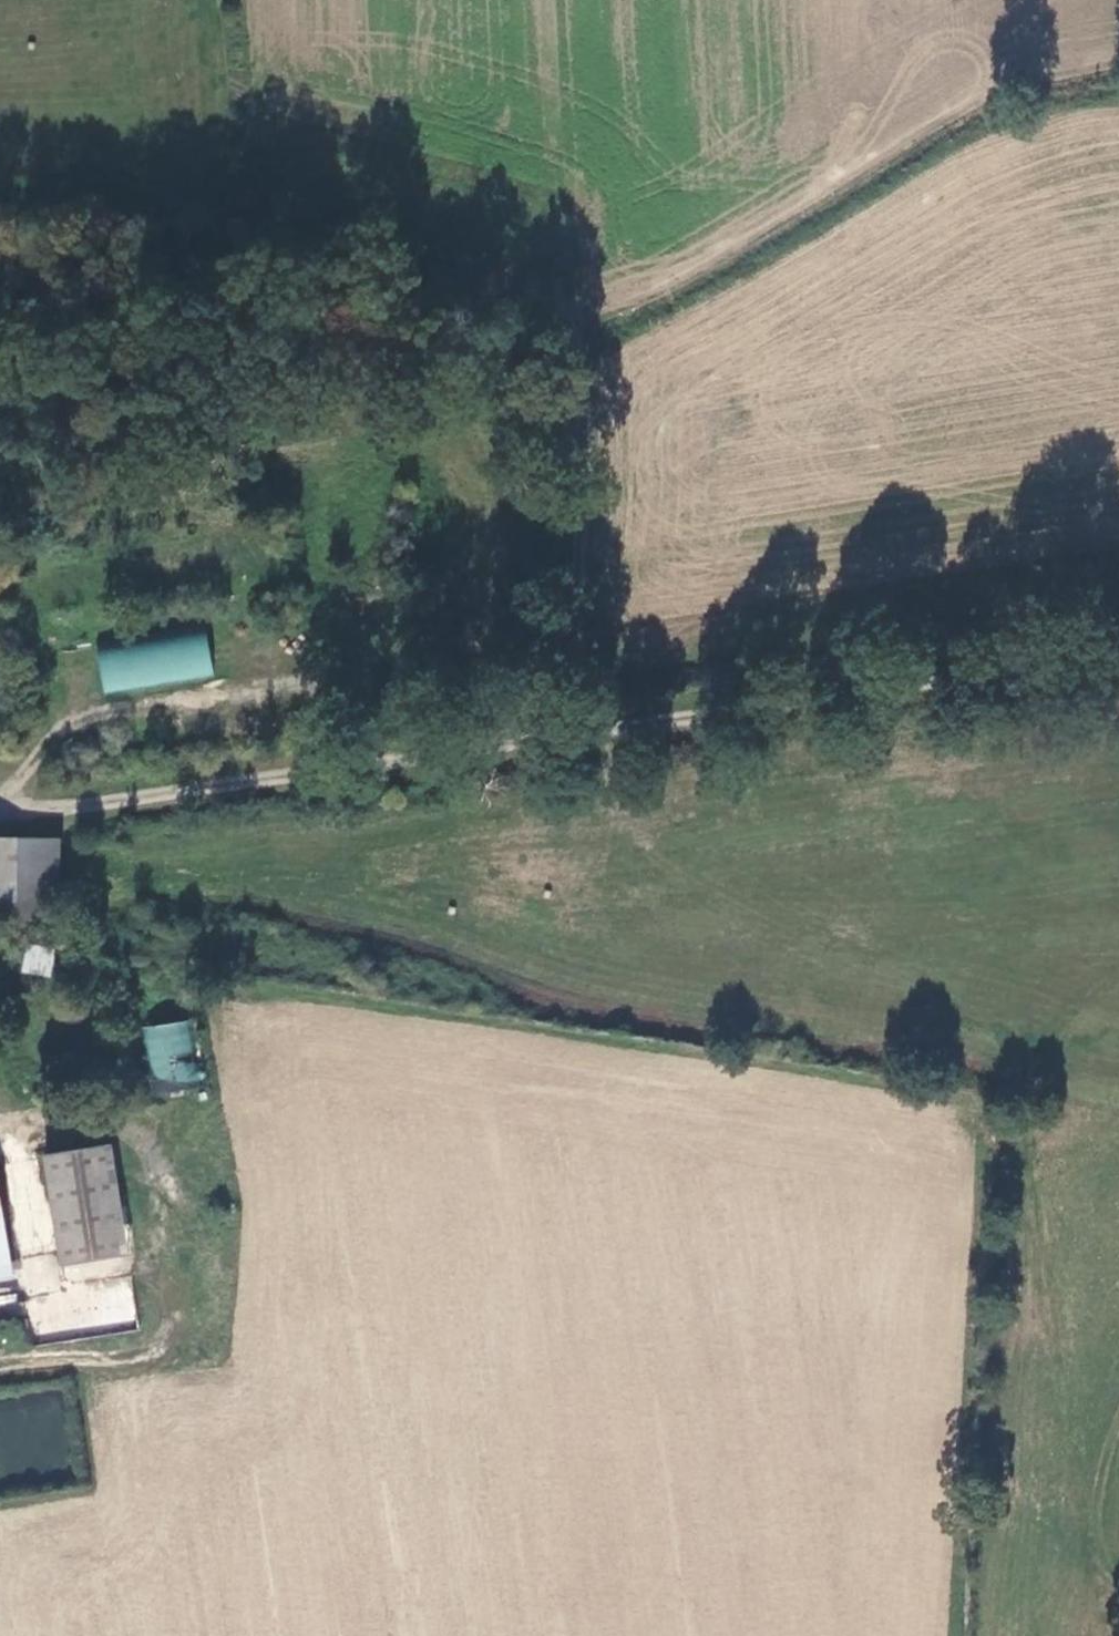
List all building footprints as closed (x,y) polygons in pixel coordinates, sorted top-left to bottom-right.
[(206,620),(96,637),(106,693),(217,674),(206,620)] [(58,918),(59,836),(0,836),(0,917),(58,918)] [(54,946),(24,943),(21,973),(51,976),(54,946)] [(193,1020),(143,1028),(153,1094),(203,1086),(193,1020)] [(108,1152),(41,1160),(56,1268),(122,1259),(108,1152)] [(54,1288),(52,1255),(21,1257),(24,1290),(54,1288)]
